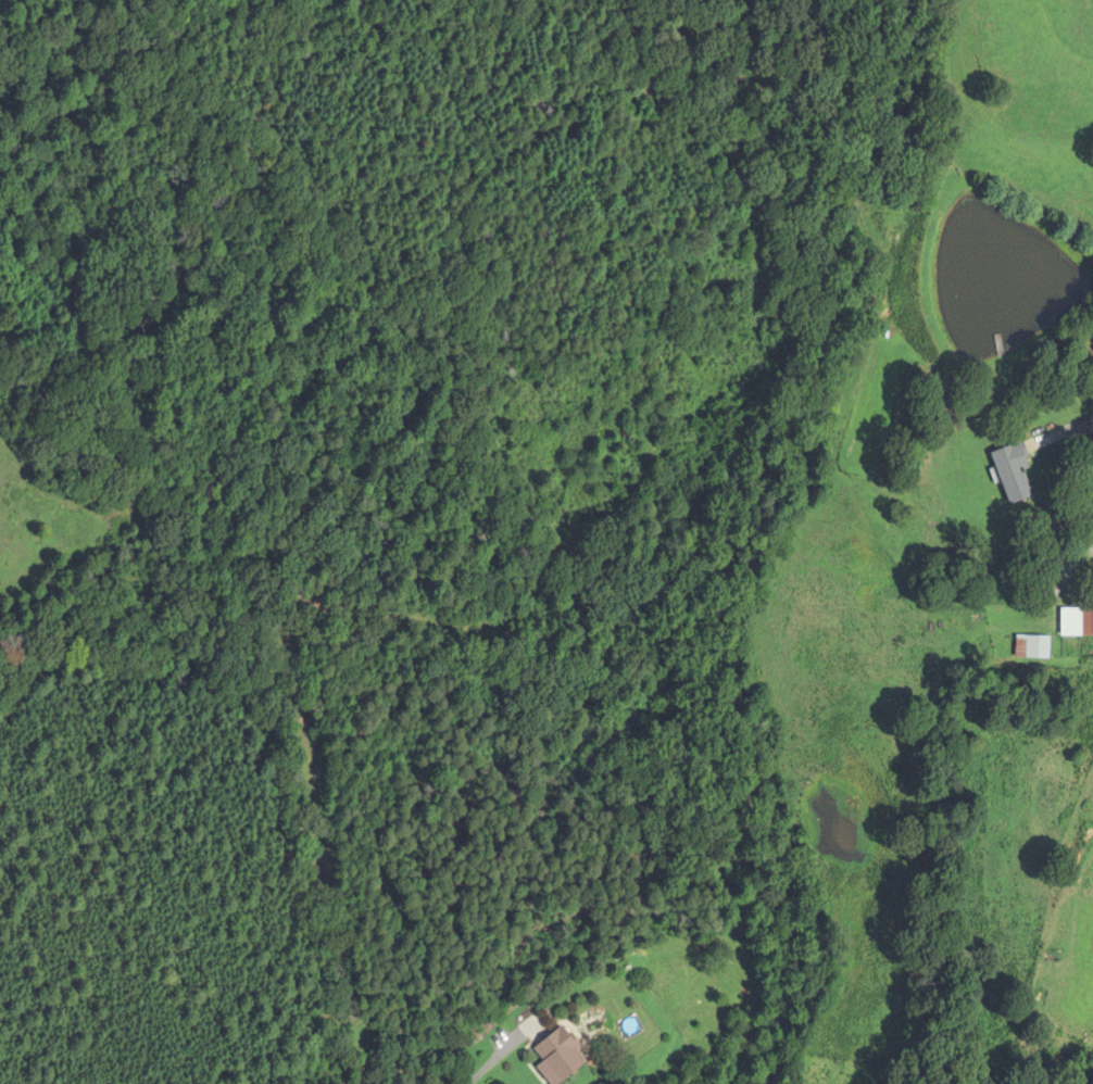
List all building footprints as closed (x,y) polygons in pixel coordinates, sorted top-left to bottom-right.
[(1024,471),(1030,469),(1021,442),(990,452),(1008,506),(1033,497),(1024,471)] [(1059,609),(1059,636),(1092,636),(1092,609),(1059,609)] [(1049,659),(1049,636),(1014,636),(1014,659),(1049,659)] [(587,1062),(561,1027),(533,1049),(543,1062),(536,1067),(549,1083),(558,1083),(587,1062)]
